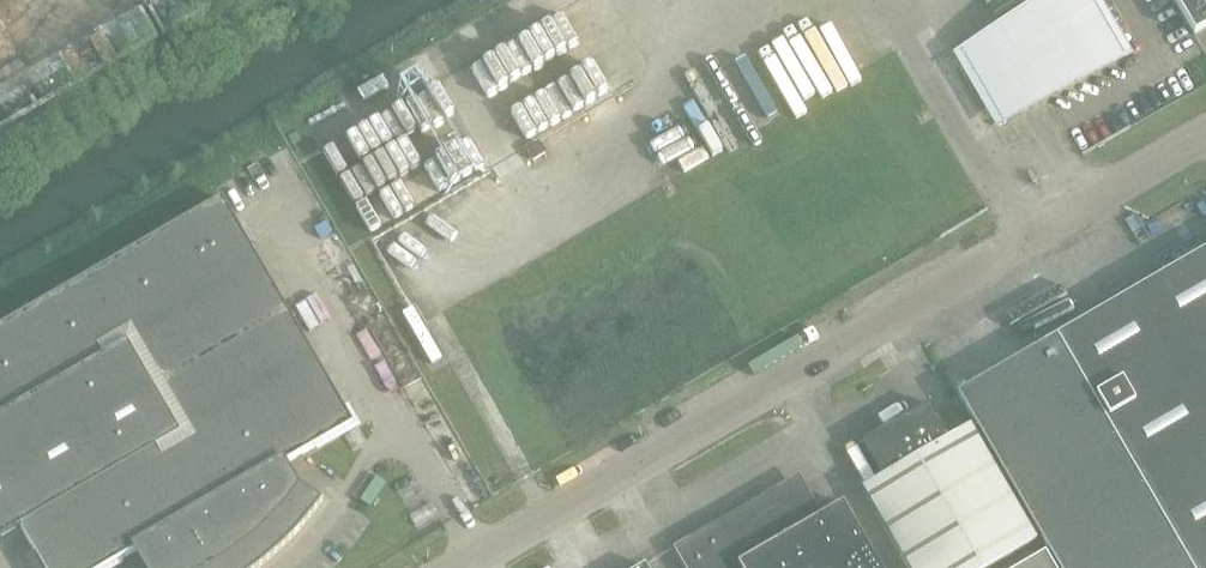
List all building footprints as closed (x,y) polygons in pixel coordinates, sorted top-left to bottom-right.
[(1195,36),(1205,30),(1205,0),(1174,0),(1195,36)] [(1031,20),(1008,33),(1042,94),(1065,80),(1031,20)] [(540,144),(527,152),(534,164),(547,157),(540,144)] [(45,567),(108,567),(143,548),(155,567),(153,567),(260,567),(261,567),(268,562),(276,555),(283,549),(290,542),(295,537),(301,530),(305,525),(310,520),(316,512),(323,502),(298,484),(293,490),(289,483),(293,481),(292,479),(288,481),(281,468),(354,425),(223,199),(0,328),(0,541),(22,528),(45,567)] [(958,395),(1059,567),(1205,567),(1205,250),(958,395)] [(919,411),(864,443),(884,478),(863,490),(908,567),(992,567),(1037,542),(971,427),(950,439),(930,405),(928,406),(929,409),(921,413),(920,411),(919,411)] [(790,481),(674,549),(685,567),(881,567),(844,504),(822,517),(823,520),(814,525),(813,522),(790,481)] [(1046,554),(1022,567),(1054,567),(1046,554)]
